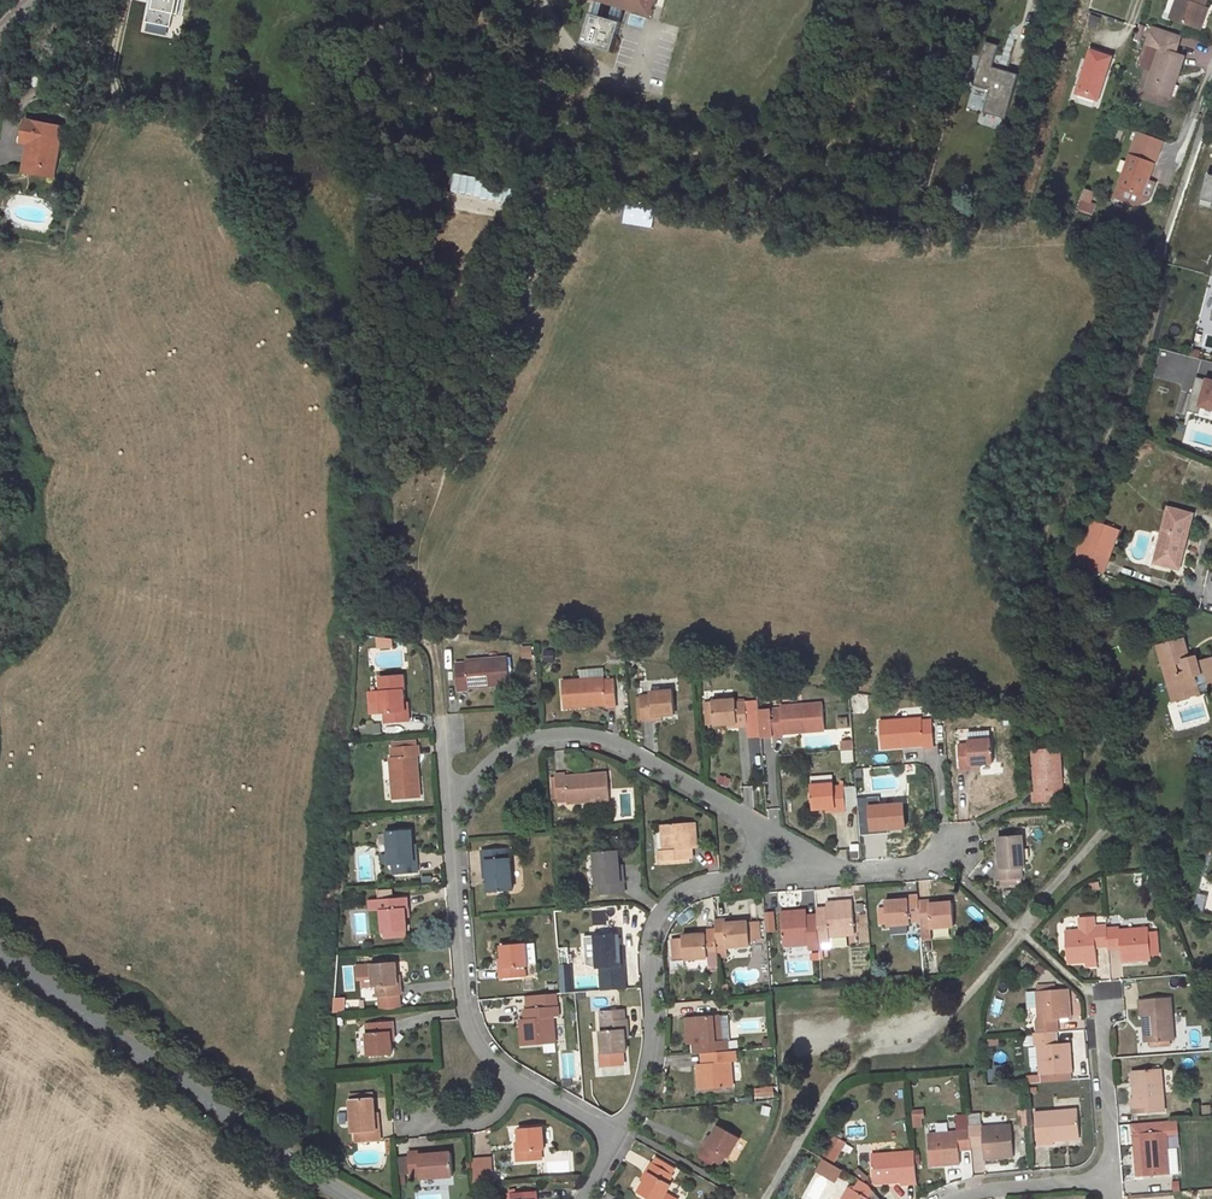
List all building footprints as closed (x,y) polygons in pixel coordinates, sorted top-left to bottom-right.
[(145,16),(169,21),(172,11),(179,13),(182,0),(149,0),(145,16)] [(598,0),(604,2),(614,5),(610,20),(600,16),(594,15),(591,14),(582,43),(612,52),(618,30),(620,23),(619,22),(621,17),(623,8),(651,17),(657,0),(597,0),(598,0)] [(600,16),(604,2),(598,0),(594,15),(600,16)] [(1171,18),(1196,28),(1204,7),(1206,0),(1177,0),(1171,18)] [(1200,29),(1208,8),(1204,7),(1196,28),(1200,29)] [(1181,36),(1153,26),(1150,33),(1178,43),(1181,36)] [(1183,58),(1174,55),(1178,43),(1150,33),(1146,45),(1160,49),(1146,90),(1166,97),(1173,77),(1177,78),(1183,58)] [(1111,57),(1090,51),(1078,90),(1098,97),(1111,57)] [(330,65),(317,63),(316,72),(328,74),(330,65)] [(1170,98),(1177,78),(1173,77),(1166,97),(1170,98)] [(1098,97),(1078,90),(1077,93),(1097,100),(1098,97)] [(63,128),(26,121),(23,139),(29,140),(36,141),(31,166),(55,170),(63,128)] [(31,166),(36,141),(29,140),(23,171),(30,173),(31,166)] [(1158,153),(1134,144),(1118,188),(1139,196),(1145,181),(1147,182),(1158,153)] [(55,170),(31,166),(30,173),(53,177),(55,170)] [(1091,194),(1084,191),(1077,210),(1091,215),(1094,205),(1088,203),(1091,194)] [(1192,514),(1168,508),(1155,563),(1173,568),(1177,554),(1182,556),(1192,514)] [(1109,555),(1082,546),(1075,564),(1102,573),(1109,555)] [(1178,569),(1182,556),(1177,554),(1173,568),(1178,569)] [(393,640),(376,637),(377,648),(393,647),(393,640)] [(1190,665),(1189,659),(1183,640),(1162,645),(1164,655),(1161,656),(1164,667),(1176,663),(1179,673),(1170,675),(1175,691),(1183,688),(1186,697),(1200,693),(1197,685),(1195,676),(1206,673),(1208,682),(1211,681),(1211,659),(1198,663),(1190,665)] [(534,646),(525,647),(525,658),(535,657),(534,646)] [(552,664),(552,653),(543,653),(543,664),(552,664)] [(508,658),(465,661),(465,664),(456,665),(458,690),(468,690),(468,687),(468,684),(488,682),(488,686),(510,684),(508,658)] [(1183,688),(1175,691),(1170,675),(1179,673),(1176,663),(1164,667),(1173,701),(1186,697),(1183,688)] [(604,670),(592,670),(592,680),(604,679),(604,670)] [(1208,682),(1206,673),(1195,676),(1197,685),(1208,682)] [(404,689),(403,676),(380,677),(381,691),(379,691),(381,715),(384,714),(385,724),(408,722),(407,711),(404,711),(403,702),(402,689),(404,689)] [(592,680),(562,682),(564,708),(586,706),(586,702),(606,701),(607,707),(617,706),(615,680),(604,681),(604,679),(592,680)] [(381,715),(379,691),(369,691),(371,715),(381,715)] [(673,691),(650,693),(650,696),(640,697),(641,721),(652,720),(652,716),(662,715),(675,714),(673,691)] [(735,703),(735,700),(704,703),(706,719),(714,719),(714,725),(727,724),(737,723),(737,726),(748,725),(746,702),(735,703)] [(823,704),(780,707),(780,710),(757,711),(760,738),(783,736),(783,730),(803,728),(803,732),(825,730),(823,704)] [(922,720),(879,722),(881,748),(903,747),(902,743),(923,742),(923,745),(923,748),(934,747),(934,745),(932,722),(932,721),(922,722),(922,720)] [(380,725),(369,725),(369,735),(381,734),(380,725)] [(990,731),(968,732),(969,741),(991,739),(990,731)] [(993,763),(991,739),(969,741),(969,745),(959,745),(960,769),(980,767),(980,764),(993,763)] [(852,742),(844,742),(845,750),(852,750),(852,742)] [(419,756),(418,745),(416,746),(392,747),(393,757),(390,757),(393,800),(419,799),(418,777),(414,777),(412,757),(416,757),(419,756)] [(1062,791),(1059,748),(1033,750),(1034,772),(1038,771),(1040,792),(1036,792),(1033,793),(1034,803),(1060,801),(1059,791),(1062,791)] [(567,803),(610,800),(608,774),(585,776),(585,780),(565,781),(564,775),(555,775),(555,777),(557,801),(566,800),(567,803)] [(833,776),(810,778),(811,786),(833,784),(833,776)] [(834,787),(834,784),(833,784),(811,786),(810,786),(812,809),(826,808),(835,807),(836,811),(846,810),(846,807),(844,787),(834,787)] [(857,806),(855,786),(844,787),(846,807),(857,806)] [(901,795),(869,798),(870,809),(880,808),(879,806),(902,804),(901,795)] [(905,827),(903,804),(902,804),(879,806),(880,808),(870,809),(870,811),(871,832),(872,833),(883,832),(882,829),(892,828),(905,827)] [(871,832),(870,811),(861,812),(863,833),(871,832)] [(695,822),(662,825),(664,851),(659,852),(659,862),(690,859),(691,859),(690,849),(697,849),(695,822)] [(411,845),(410,830),(388,832),(390,865),(393,865),(394,875),(397,875),(406,874),(417,873),(415,852),(411,852),(411,845)] [(1024,869),(1021,835),(998,836),(999,851),(1000,859),(997,859),(998,881),(1001,881),(1021,879),(1021,869),(1024,869)] [(859,844),(848,845),(849,849),(849,860),(860,859),(859,844)] [(507,858),(506,848),(482,850),(484,870),(487,870),(488,878),(489,893),(512,891),(510,858),(507,858)] [(618,863),(617,851),(594,852),(597,886),(600,886),(601,896),(624,893),(622,872),(619,873),(618,863)] [(918,902),(917,896),(907,897),(907,900),(898,901),(885,902),(885,907),(885,916),(876,917),(877,924),(886,923),(886,925),(909,923),(909,920),(919,919),(918,902)] [(407,908),(407,898),(369,900),(370,911),(381,910),(383,933),(406,931),(405,918),(405,908),(407,908)] [(852,901),(826,903),(826,906),(815,908),(816,917),(818,948),(819,960),(823,959),(822,942),(830,941),(831,948),(847,946),(846,935),(855,934),(852,901)] [(952,903),(939,904),(929,904),(929,901),(918,902),(919,919),(921,940),(930,939),(930,929),(953,927),(952,903)] [(863,912),(863,903),(855,904),(856,913),(863,912)] [(885,916),(885,907),(876,908),(876,917),(885,916)] [(804,918),(803,911),(780,913),(783,946),(808,943),(809,949),(818,948),(816,917),(804,918)] [(1093,927),(1093,917),(1079,917),(1080,930),(1094,929),(1093,927)] [(756,921),(735,923),(726,923),(725,920),(714,921),(715,929),(716,944),(726,944),(726,947),(750,945),(750,943),(750,941),(750,940),(757,939),(756,921)] [(1080,930),(1064,931),(1064,935),(1065,947),(1066,963),(1084,962),(1084,967),(1096,966),(1095,948),(1095,943),(1107,942),(1106,928),(1105,926),(1093,927),(1094,929),(1080,930)] [(1148,932),(1147,928),(1118,930),(1118,927),(1106,928),(1107,942),(1107,945),(1119,944),(1119,949),(1120,962),(1150,960),(1150,956),(1148,932)] [(715,929),(704,930),(705,933),(695,934),(682,935),(682,938),(672,939),(673,959),(684,958),(684,959),(707,957),(707,954),(717,953),(716,944),(715,929)] [(1159,956),(1157,931),(1148,932),(1150,956),(1159,956)] [(620,958),(618,934),(595,936),(597,969),(600,969),(601,979),(624,977),(623,958),(620,958)] [(500,968),(501,979),(523,977),(523,968),(527,967),(526,964),(536,964),(535,944),(525,945),(525,943),(501,945),(502,959),(503,968),(500,968)] [(726,944),(716,944),(717,953),(717,958),(727,957),(726,947),(726,944)] [(717,953),(707,954),(707,957),(708,966),(717,966),(717,958),(717,953)] [(395,962),(371,964),(373,987),(377,987),(378,997),(401,995),(400,985),(397,985),(396,975),(395,962)] [(624,977),(601,979),(602,991),(625,989),(624,977)] [(557,981),(544,981),(544,990),(557,990),(557,981)] [(1056,1032),(1058,1031),(1057,1019),(1071,1018),(1068,989),(1056,990),(1037,991),(1036,991),(1039,1021),(1036,1021),(1037,1033),(1056,1032)] [(347,991),(335,990),(335,1000),(347,1000),(347,991)] [(1171,997),(1138,999),(1140,1014),(1142,1014),(1143,1026),(1146,1026),(1147,1042),(1174,1040),(1171,997)] [(556,998),(526,1000),(527,1009),(556,1006),(556,998)] [(556,1006),(527,1009),(528,1018),(520,1019),(522,1046),(555,1043),(553,1018),(558,1017),(558,1006),(556,1006)] [(623,1009),(605,1011),(605,1021),(603,1021),(604,1031),(601,1031),(602,1055),(626,1053),(624,1039),(624,1030),(627,1029),(626,1019),(624,1019),(623,1009)] [(730,1041),(728,1015),(720,1016),(722,1042),(727,1042),(730,1041)] [(722,1042),(720,1016),(686,1018),(688,1040),(695,1040),(696,1054),(700,1053),(728,1051),(727,1042),(722,1042)] [(393,1032),(392,1021),(369,1023),(370,1033),(366,1033),(368,1057),(391,1055),(390,1041),(390,1032),(393,1032)] [(1037,1033),(1034,1033),(1035,1045),(1038,1045),(1040,1075),(1041,1082),(1072,1080),(1070,1043),(1057,1044),(1056,1032),(1037,1033)] [(1038,1045),(1035,1045),(1027,1046),(1029,1076),(1040,1075),(1038,1045)] [(732,1087),(731,1062),(736,1062),(735,1051),(728,1051),(700,1053),(701,1064),(701,1067),(698,1067),(699,1090),(732,1087)] [(1161,1068),(1134,1071),(1135,1087),(1133,1087),(1134,1099),(1131,1099),(1133,1114),(1165,1112),(1161,1068)] [(375,1116),(374,1105),(373,1099),(362,1100),(362,1095),(350,1095),(352,1134),(356,1133),(356,1143),(380,1141),(378,1124),(375,1124),(375,1116)] [(1026,1109),(1017,1110),(1017,1116),(1021,1116),(1021,1128),(1027,1127),(1026,1109)] [(1077,1109),(1034,1113),(1036,1145),(1052,1144),(1052,1141),(1064,1140),(1063,1138),(1079,1137),(1077,1109)] [(980,1123),(979,1112),(968,1113),(968,1115),(969,1124),(980,1123)] [(957,1130),(936,1132),(928,1133),(930,1167),(960,1165),(959,1151),(958,1147),(970,1146),(970,1144),(969,1124),(968,1115),(956,1116),(956,1122),(957,1130)] [(1178,1120),(1130,1124),(1134,1134),(1166,1132),(1166,1135),(1179,1134),(1178,1120)] [(956,1122),(935,1123),(936,1132),(957,1130),(956,1122)] [(1010,1124),(980,1126),(980,1123),(969,1124),(970,1144),(982,1143),(982,1147),(983,1161),(1012,1159),(1010,1124)] [(739,1137),(719,1126),(712,1137),(707,1146),(705,1144),(699,1153),(720,1165),(725,1156),(727,1158),(739,1137)] [(542,1127),(519,1129),(520,1143),(520,1152),(517,1152),(518,1162),(543,1160),(542,1151),(544,1150),(542,1127)] [(1166,1135),(1166,1132),(1134,1134),(1135,1150),(1138,1150),(1139,1161),(1141,1161),(1142,1177),(1169,1175),(1168,1165),(1167,1149),(1166,1135)] [(841,1151),(829,1145),(823,1156),(834,1162),(841,1151)] [(1177,1164),(1176,1148),(1167,1149),(1168,1165),(1177,1164)] [(453,1176),(451,1153),(435,1154),(427,1154),(426,1151),(410,1153),(408,1153),(408,1156),(410,1174),(410,1176),(420,1175),(420,1179),(453,1176)] [(914,1152),(871,1155),(873,1182),(889,1181),(889,1183),(901,1182),(901,1185),(916,1184),(914,1152)] [(410,1174),(408,1156),(396,1157),(397,1176),(410,1174)] [(493,1182),(491,1157),(471,1158),(473,1184),(493,1182)] [(664,1163),(653,1157),(650,1162),(661,1168),(664,1163)] [(664,1163),(661,1168),(650,1162),(645,1171),(647,1173),(643,1181),(636,1192),(648,1198),(675,1198),(663,1192),(668,1184),(665,1182),(670,1174),(670,1173),(672,1168),(664,1163)] [(1178,1174),(1177,1164),(1168,1165),(1169,1175),(1178,1174)] [(865,1184),(858,1180),(852,1189),(849,1187),(842,1198),(869,1198),(872,1192),(865,1184)]
